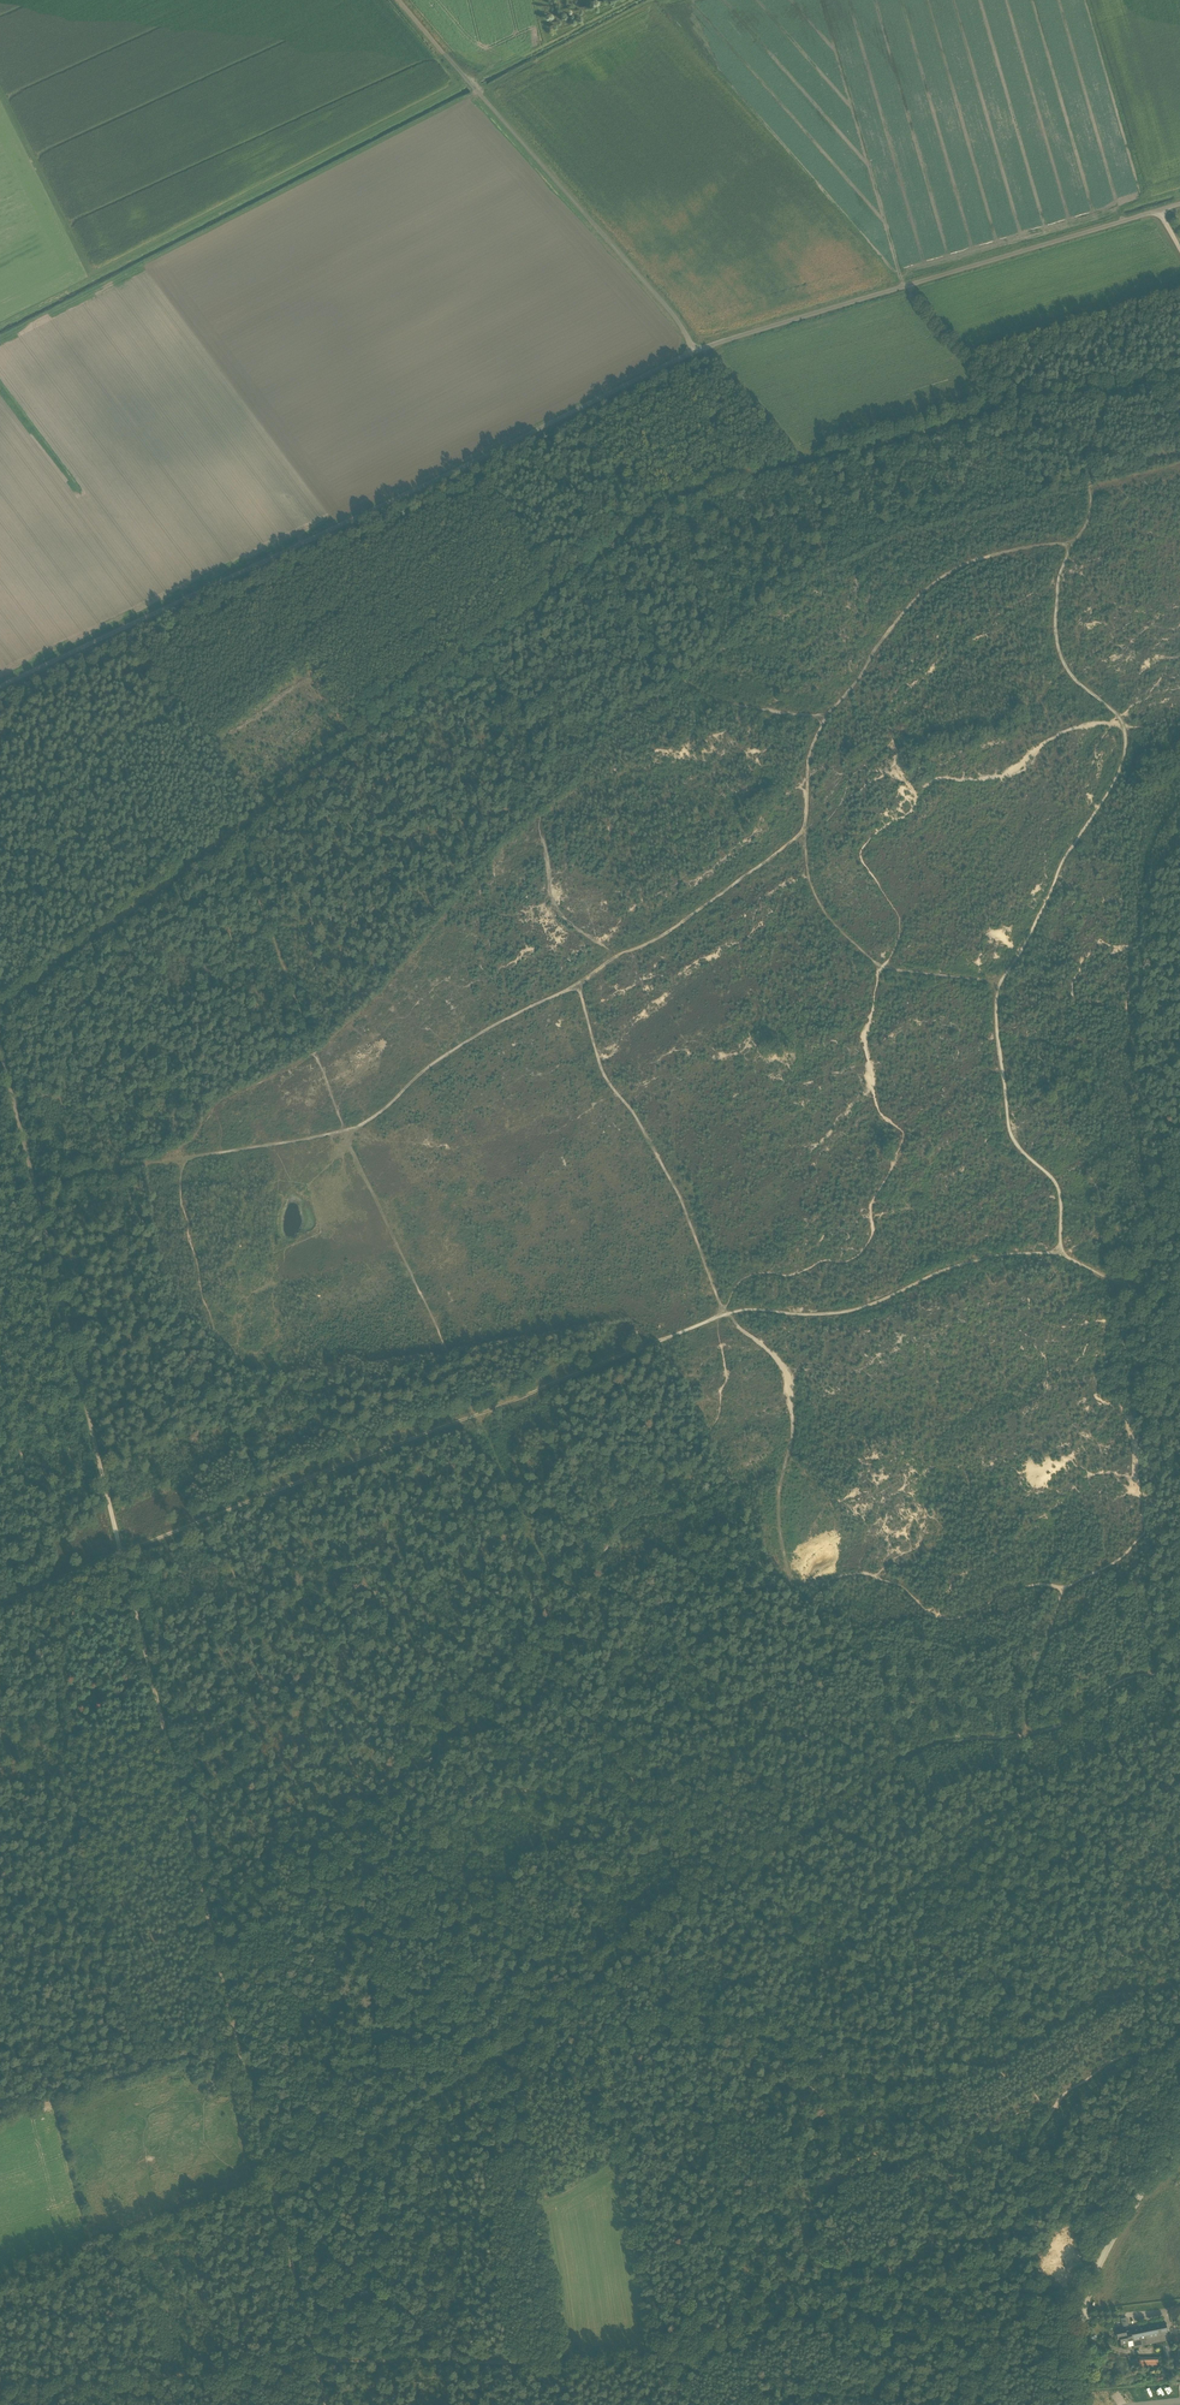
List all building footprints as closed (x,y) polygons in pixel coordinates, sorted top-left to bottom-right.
[(1146,2339),(1147,2345),(1169,2340),(1165,2323),(1138,2328),(1139,2335),(1140,2340),(1146,2339)] [(1132,2336),(1139,2335),(1138,2328),(1125,2331),(1125,2328),(1120,2329),(1120,2330),(1116,2331),(1118,2339),(1127,2337),(1127,2336),(1132,2335),(1132,2336)] [(1127,2337),(1118,2339),(1118,2340),(1121,2339),(1122,2345),(1128,2344),(1129,2347),(1133,2346),(1133,2347),(1147,2345),(1146,2339),(1140,2340),(1139,2335),(1132,2336),(1132,2335),(1127,2336),(1127,2337)] [(1167,2347),(1163,2347),(1165,2361),(1173,2360),(1170,2342),(1166,2342),(1167,2347)] [(1158,2358),(1139,2359),(1139,2360),(1132,2360),(1132,2369),(1158,2368),(1158,2358)]
